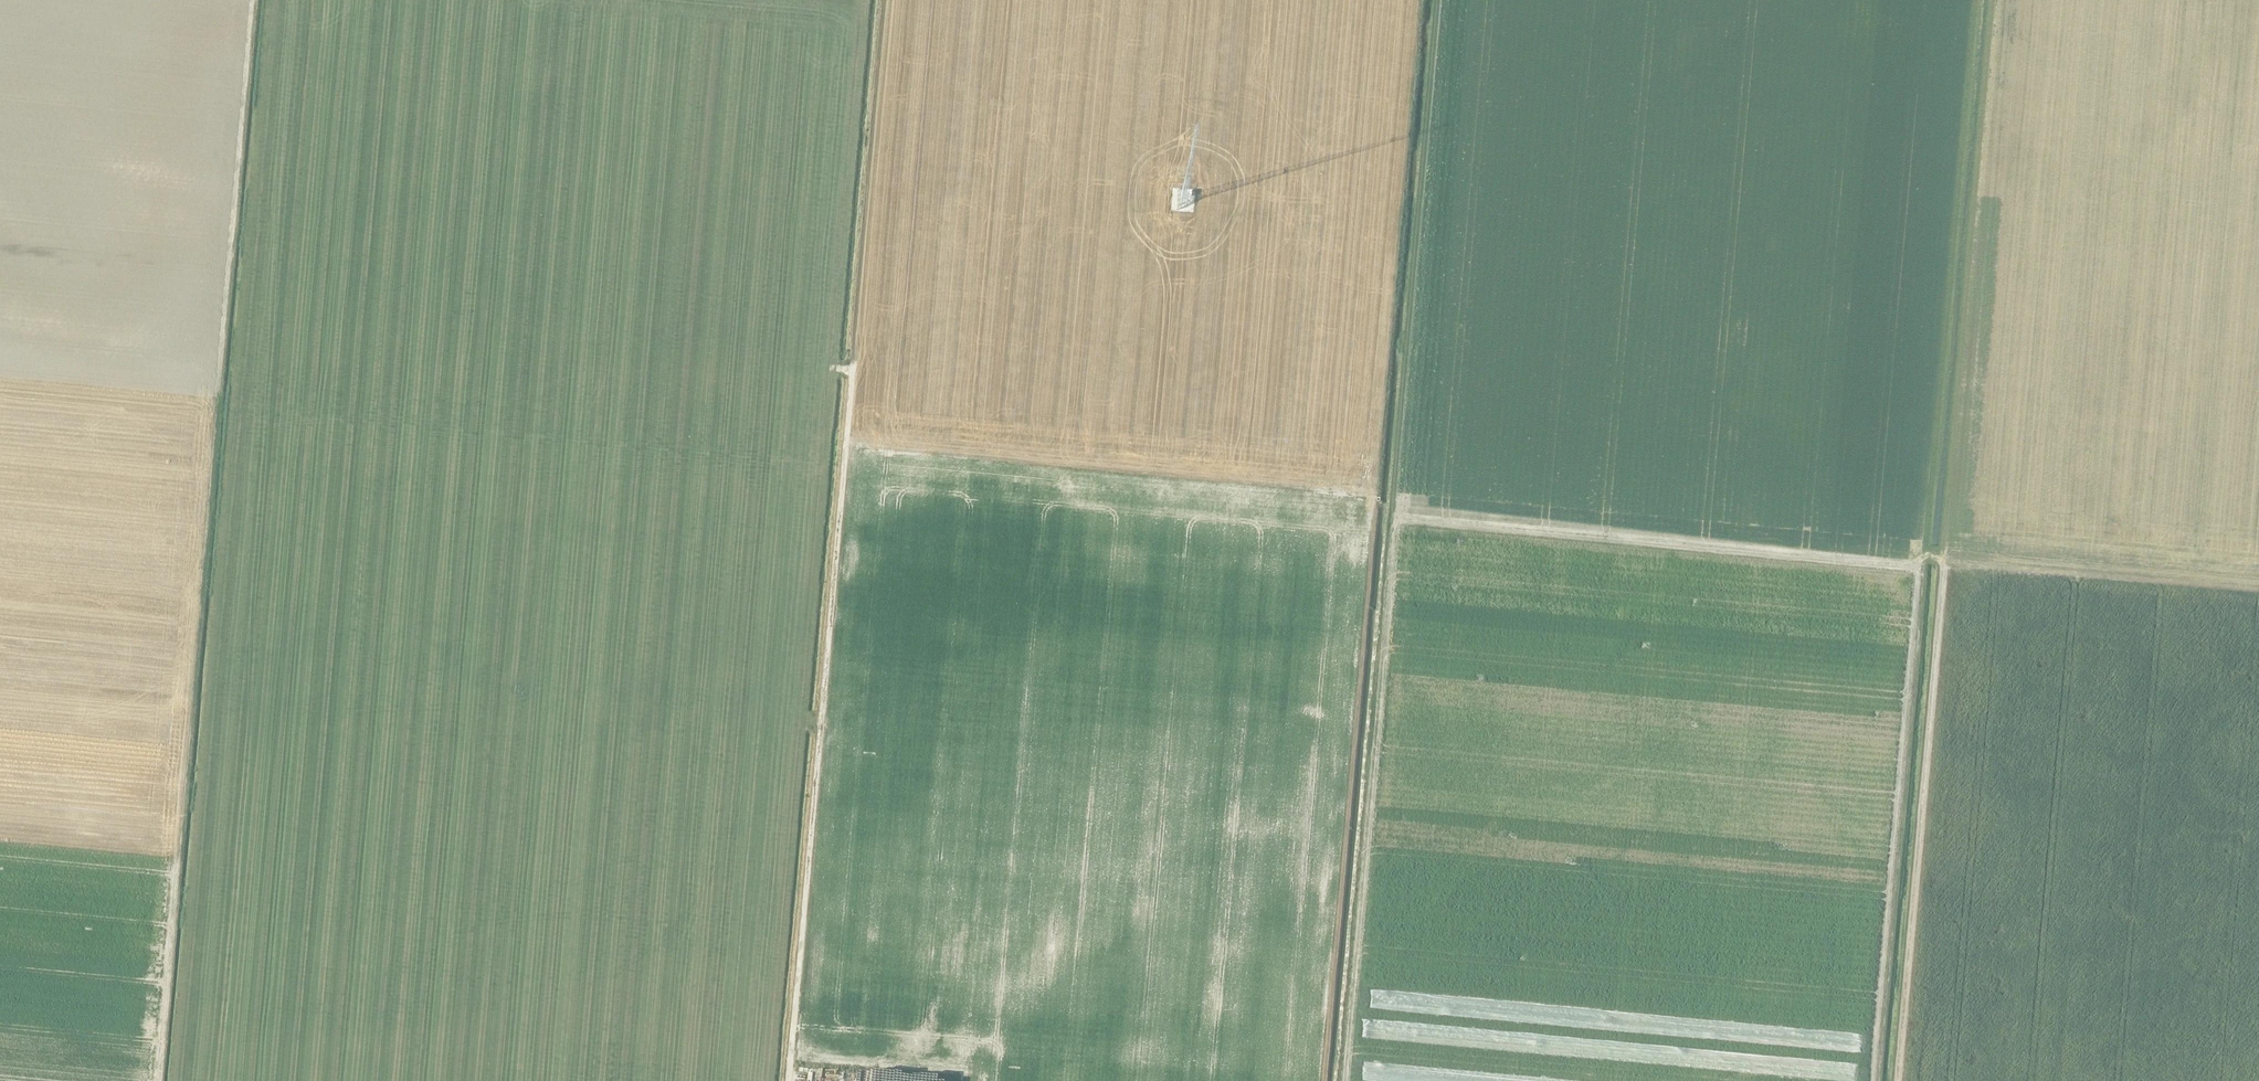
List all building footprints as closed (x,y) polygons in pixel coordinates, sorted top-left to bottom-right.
[(1176,191),(1177,210),(1194,200),(1176,191)]
